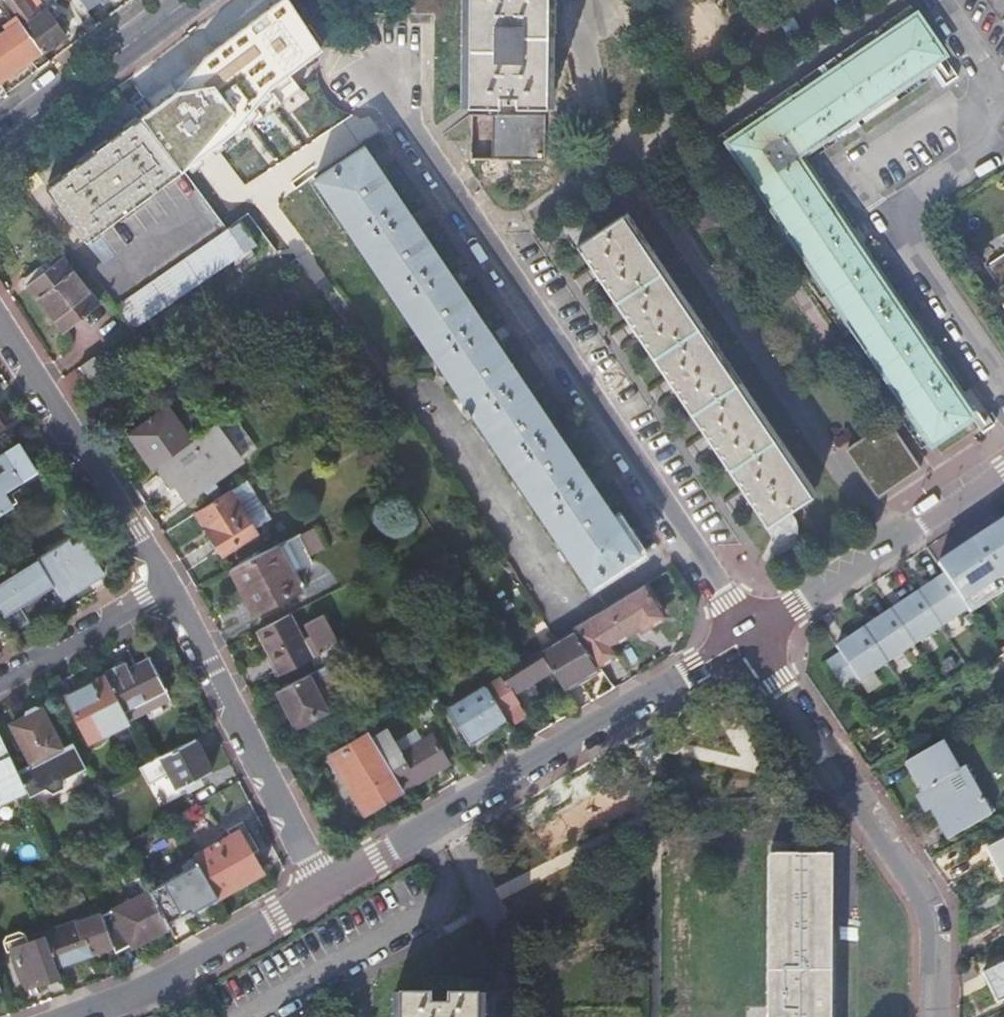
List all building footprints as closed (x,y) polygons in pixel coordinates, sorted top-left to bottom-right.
[(11,18),(0,0),(0,25),(11,18)] [(41,52),(64,36),(58,28),(60,26),(62,25),(55,15),(51,17),(44,8),(40,11),(33,16),(22,0),(4,0),(17,18),(41,52)] [(33,16),(40,11),(33,0),(22,0),(33,16)] [(84,9),(97,0),(78,0),(84,9)] [(367,13),(384,13),(384,0),(367,0),(367,13)] [(465,102),(496,102),(497,92),(514,93),(514,102),(543,103),(546,0),(468,0),(465,102)] [(170,95),(140,117),(180,171),(234,134),(237,139),(301,90),(289,75),(312,59),(274,9),(166,89),(170,95)] [(940,54),(914,15),(729,141),(933,441),(971,415),(983,432),(996,423),(972,389),(959,398),(792,154),(940,54)] [(47,60),(41,52),(17,18),(0,31),(0,77),(12,69),(27,60),(34,70),(47,60)] [(935,70),(943,83),(945,86),(957,78),(945,61),(938,65),(939,67),(935,70)] [(543,161),(543,115),(491,115),(490,160),(543,161)] [(140,117),(45,188),(60,208),(59,209),(69,223),(70,222),(85,241),(180,171),(140,117)] [(471,413),(588,585),(638,551),(515,369),(470,303),(430,244),(388,182),(363,145),(313,179),(466,405),(461,409),(466,416),(471,413)] [(621,217),(811,494),(816,490),(627,213),(621,217)] [(244,228),(240,223),(116,307),(133,329),(256,246),(244,228)] [(988,265),(1003,290),(1003,254),(988,265)] [(23,284),(25,287),(28,285),(63,331),(97,304),(60,258),(26,284),(25,282),(23,284)] [(92,357),(78,366),(88,383),(103,373),(92,357)] [(153,466),(189,440),(165,408),(128,434),(151,467),(153,466)] [(239,460),(213,423),(212,423),(189,440),(153,466),(167,486),(173,482),(185,498),(239,460)] [(913,470),(884,427),(850,450),(878,493),(913,470)] [(16,442),(0,453),(0,511),(9,505),(0,491),(34,470),(16,442)] [(254,533),(228,491),(194,512),(210,538),(207,542),(214,553),(220,552),(221,554),(254,533)] [(840,635),(856,658),(852,661),(856,667),(860,665),(870,680),(1003,591),(1003,525),(840,635)] [(39,564),(60,599),(101,573),(76,534),(35,559),(39,564)] [(310,562),(296,534),(229,568),(252,612),(297,588),(290,573),(310,562)] [(60,599),(39,564),(35,559),(0,581),(0,613),(2,616),(18,606),(26,620),(60,599)] [(644,583),(572,626),(602,667),(618,657),(609,643),(641,623),(644,628),(664,615),(644,583)] [(303,640),(289,612),(257,629),(280,674),(329,648),(321,632),(303,640)] [(572,626),(555,637),(539,648),(540,651),(545,657),(565,689),(602,667),(572,626)] [(502,676),(486,686),(509,720),(510,723),(526,712),(514,693),(552,668),(545,657),(540,651),(539,648),(515,663),(499,673),(502,676)] [(103,672),(103,673),(127,719),(161,700),(157,692),(163,688),(147,657),(127,667),(124,661),(103,672)] [(345,683),(334,660),(277,690),(295,725),(338,703),(336,700),(335,700),(330,690),(345,683)] [(87,741),(127,720),(127,719),(103,673),(64,694),(87,741)] [(486,686),(486,685),(481,688),(504,724),(509,720),(486,686)] [(504,724),(481,688),(448,709),(471,744),(504,724)] [(30,763),(15,770),(23,787),(27,796),(43,787),(51,791),(61,785),(61,777),(83,765),(70,740),(59,746),(39,707),(9,724),(30,763)] [(402,786),(404,789),(449,763),(431,734),(399,754),(395,748),(397,747),(387,729),(371,738),(402,786)] [(371,738),(369,733),(331,755),(363,809),(402,786),(371,738)] [(194,736),(160,755),(176,788),(183,785),(187,792),(200,784),(197,778),(211,771),(194,736)] [(0,738),(0,798),(23,787),(0,738)] [(930,808),(946,837),(990,813),(964,764),(956,768),(941,740),(905,761),(921,790),(930,785),(939,802),(930,808)] [(216,894),(217,896),(261,870),(238,829),(193,854),(197,861),(216,894)] [(986,846),(1002,875),(1003,875),(1003,837),(986,846)] [(795,846),(795,856),(815,857),(815,847),(795,846)] [(826,856),(815,857),(795,856),(774,856),(768,856),(766,1014),(766,1016),(829,1016),(829,987),(831,856),(826,856)] [(147,890),(166,926),(169,924),(167,920),(181,912),(181,913),(216,894),(197,861),(147,890)] [(166,926),(147,890),(111,908),(100,914),(110,944),(112,949),(128,942),(129,944),(166,926)] [(110,944),(100,914),(99,911),(43,933),(43,934),(55,965),(110,944)] [(38,981),(58,973),(55,965),(43,934),(26,940),(23,932),(17,929),(4,934),(1,940),(5,950),(11,948),(22,980),(36,974),(38,981)] [(981,970),(995,1001),(1003,997),(1003,960),(981,970)] [(36,974),(22,980),(25,986),(38,981),(36,974)] [(476,998),(446,998),(446,1008),(428,1007),(429,997),(398,997),(397,1016),(476,1016),(476,998)]
